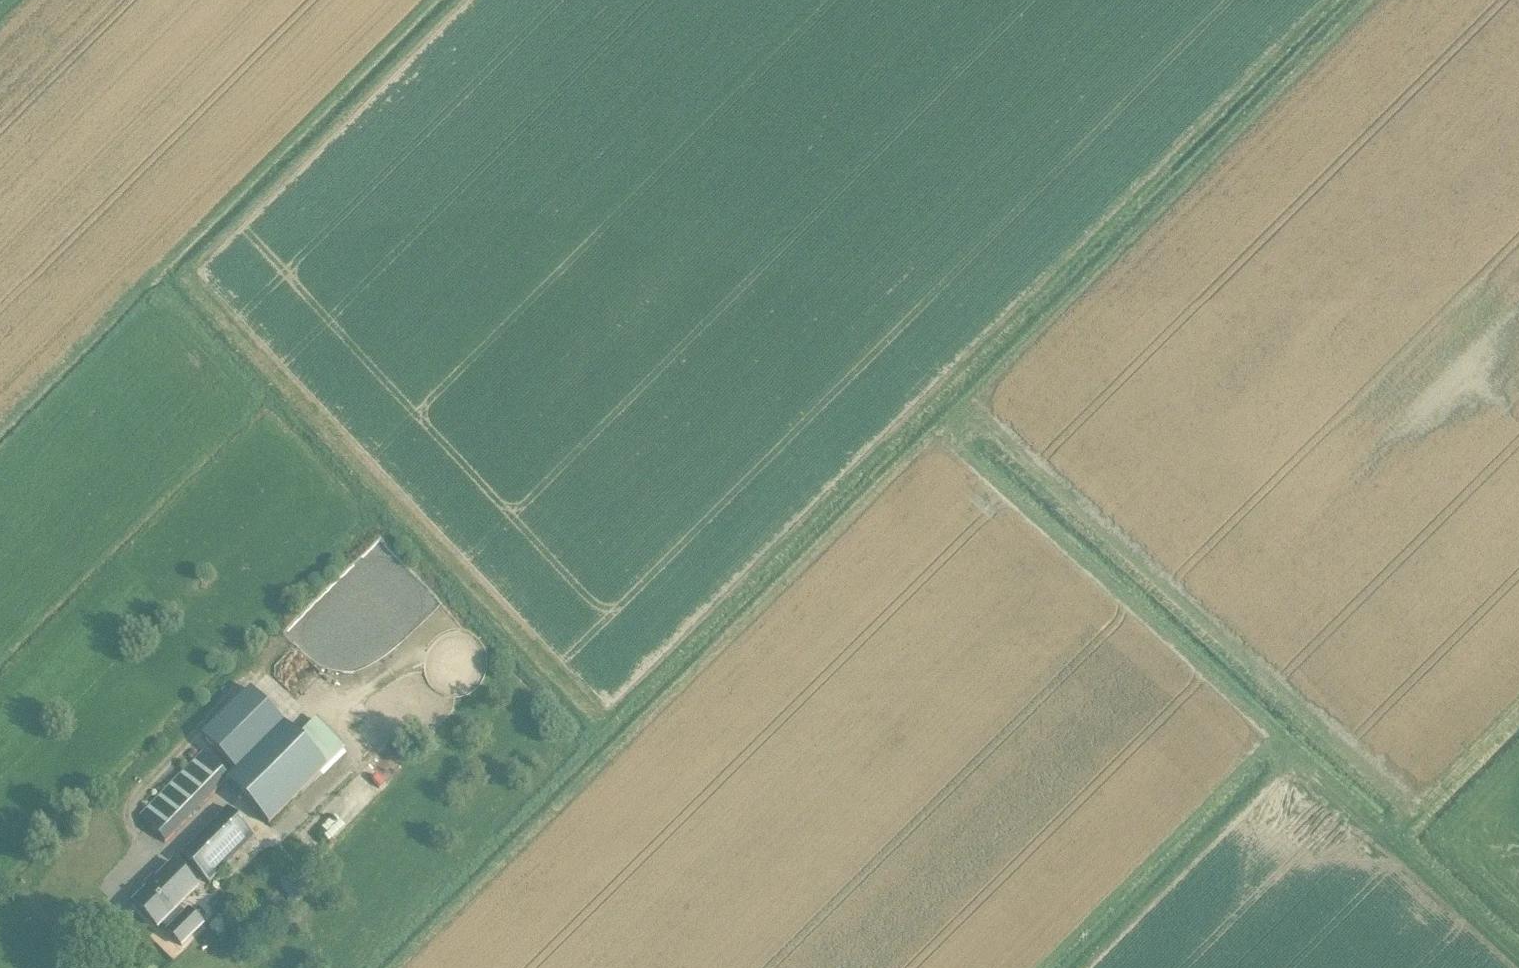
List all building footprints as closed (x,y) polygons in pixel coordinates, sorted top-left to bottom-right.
[(298,737),(251,689),(203,737),(237,772),(231,777),(227,782),(270,825),(328,768),(328,767),(346,749),(316,719),(298,737)] [(231,777),(205,751),(141,817),(167,842),(227,782),(231,777)] [(341,813),(331,803),(302,833),(312,843),(341,813)] [(229,809),(182,857),(209,884),(221,872),(256,837),(229,809)] [(168,933),(182,947),(203,926),(188,911),(185,914),(179,908),(198,889),(174,864),(133,904),(158,929),(162,925),(169,932),(168,933)]
